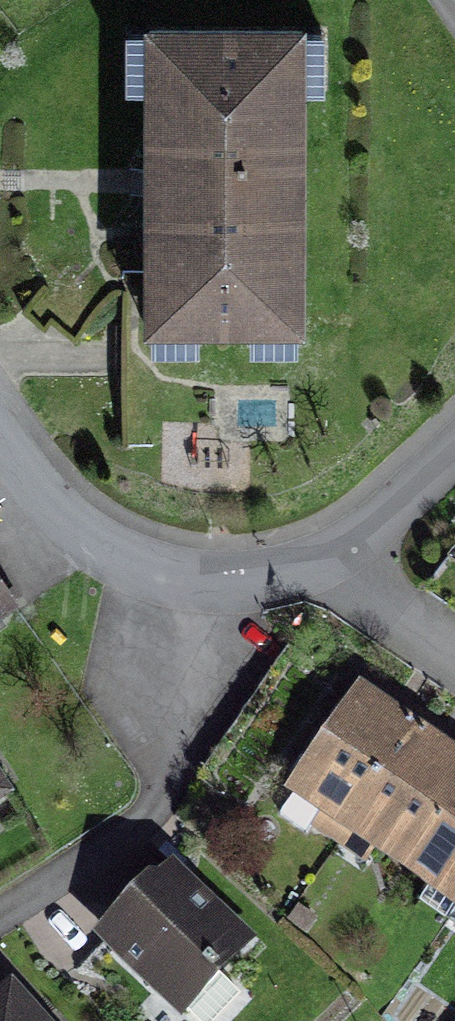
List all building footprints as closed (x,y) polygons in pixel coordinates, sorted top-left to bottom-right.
[(305,13),(144,13),(143,323),(304,323),(305,13)] [(333,42),(314,42),(314,99),(333,99),(333,42)] [(0,569),(0,616),(21,603),(0,569)] [(358,680),(283,790),(454,906),(454,746),(358,680)] [(18,781),(0,754),(0,792),(18,781)] [(149,871),(91,933),(181,1017),(256,938),(173,855),(159,871),(149,871)] [(0,988),(0,1020),(52,1020),(12,977),(0,988)]
